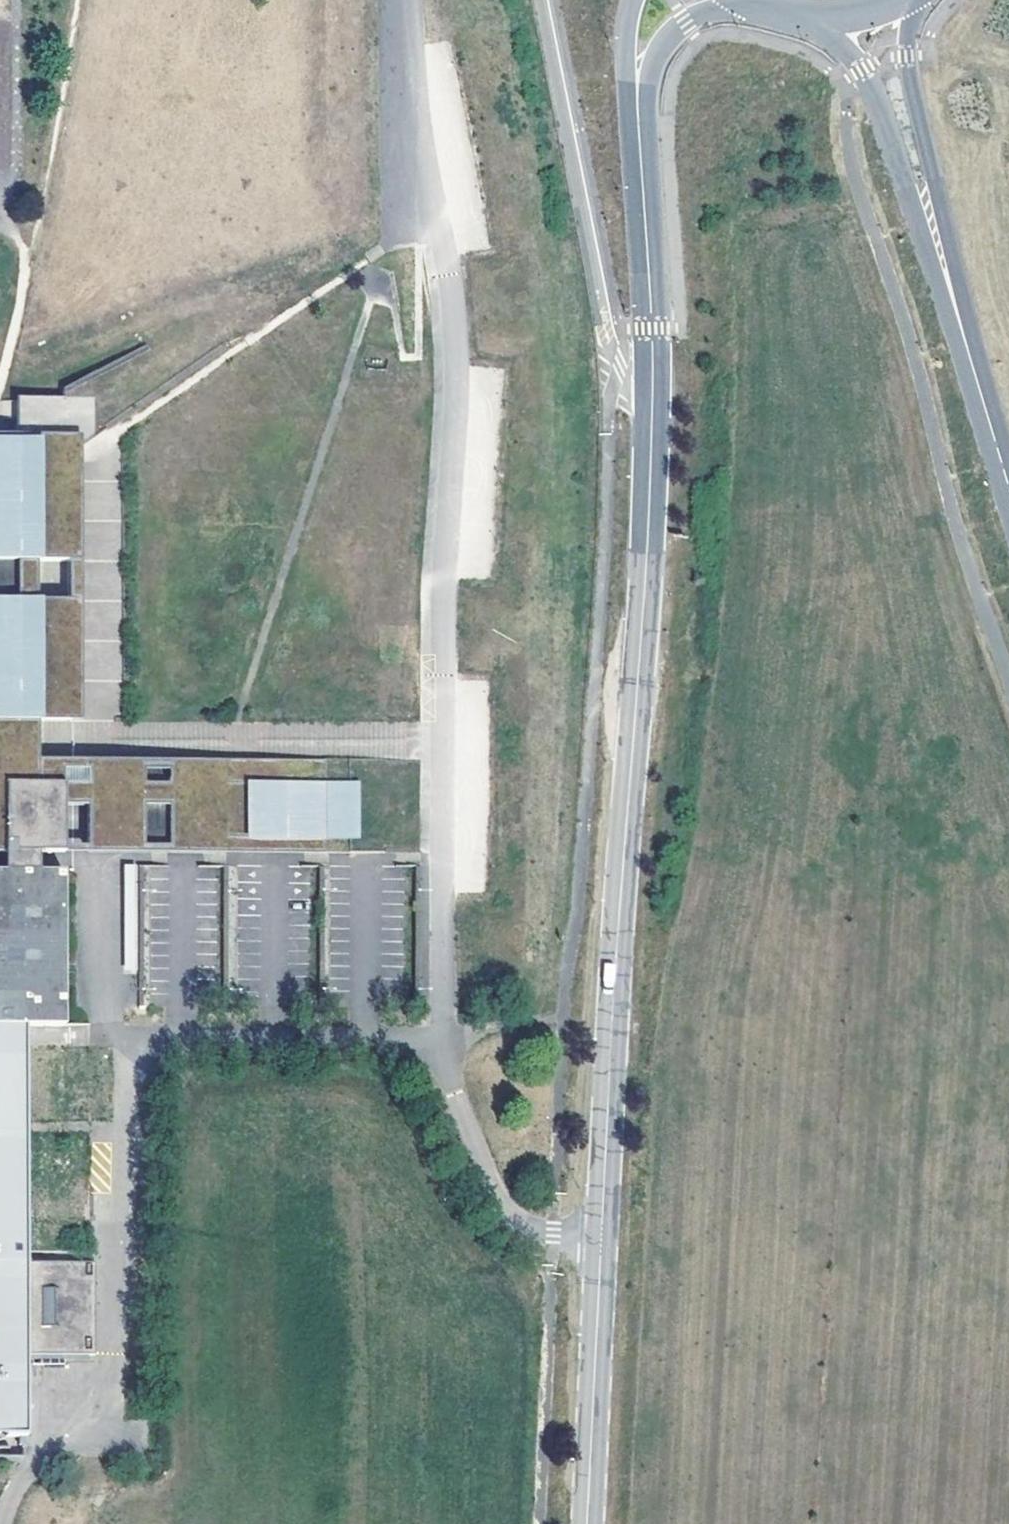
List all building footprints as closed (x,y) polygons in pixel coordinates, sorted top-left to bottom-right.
[(34,563),(67,563),(67,482),(61,482),(61,472),(78,455),(97,436),(98,395),(66,395),(66,404),(31,404),(30,444),(19,444),(19,442),(0,442),(0,563),(34,563)] [(31,404),(66,404),(66,395),(19,396),(19,442),(19,444),(30,444),(31,404)] [(78,563),(78,455),(61,472),(61,482),(67,482),(67,563),(78,563)] [(80,720),(80,602),(34,602),(34,563),(0,563),(0,720),(1,720),(37,720),(80,720)] [(37,720),(1,720),(1,760),(1,853),(1,871),(37,871),(37,853),(37,783),(37,720)] [(61,783),(37,783),(37,853),(152,853),(152,843),(98,843),(98,835),(102,835),(102,798),(98,798),(98,788),(156,787),(156,760),(61,759),(61,783)] [(156,760),(156,787),(98,788),(98,798),(102,798),(102,835),(98,835),(98,843),(152,843),(152,853),(226,852),(226,841),(300,841),(300,852),(326,852),(326,838),(351,838),(351,783),(326,783),(326,759),(300,759),(300,782),(226,782),(226,760),(156,760)] [(300,759),(226,760),(226,782),(300,782),(300,759)] [(226,841),(226,852),(300,852),(300,841),(226,841)] [(136,868),(124,868),(124,972),(137,972),(136,868)] [(24,1436),(24,1025),(63,1025),(63,871),(37,871),(1,871),(0,871),(0,1436),(24,1436)]
